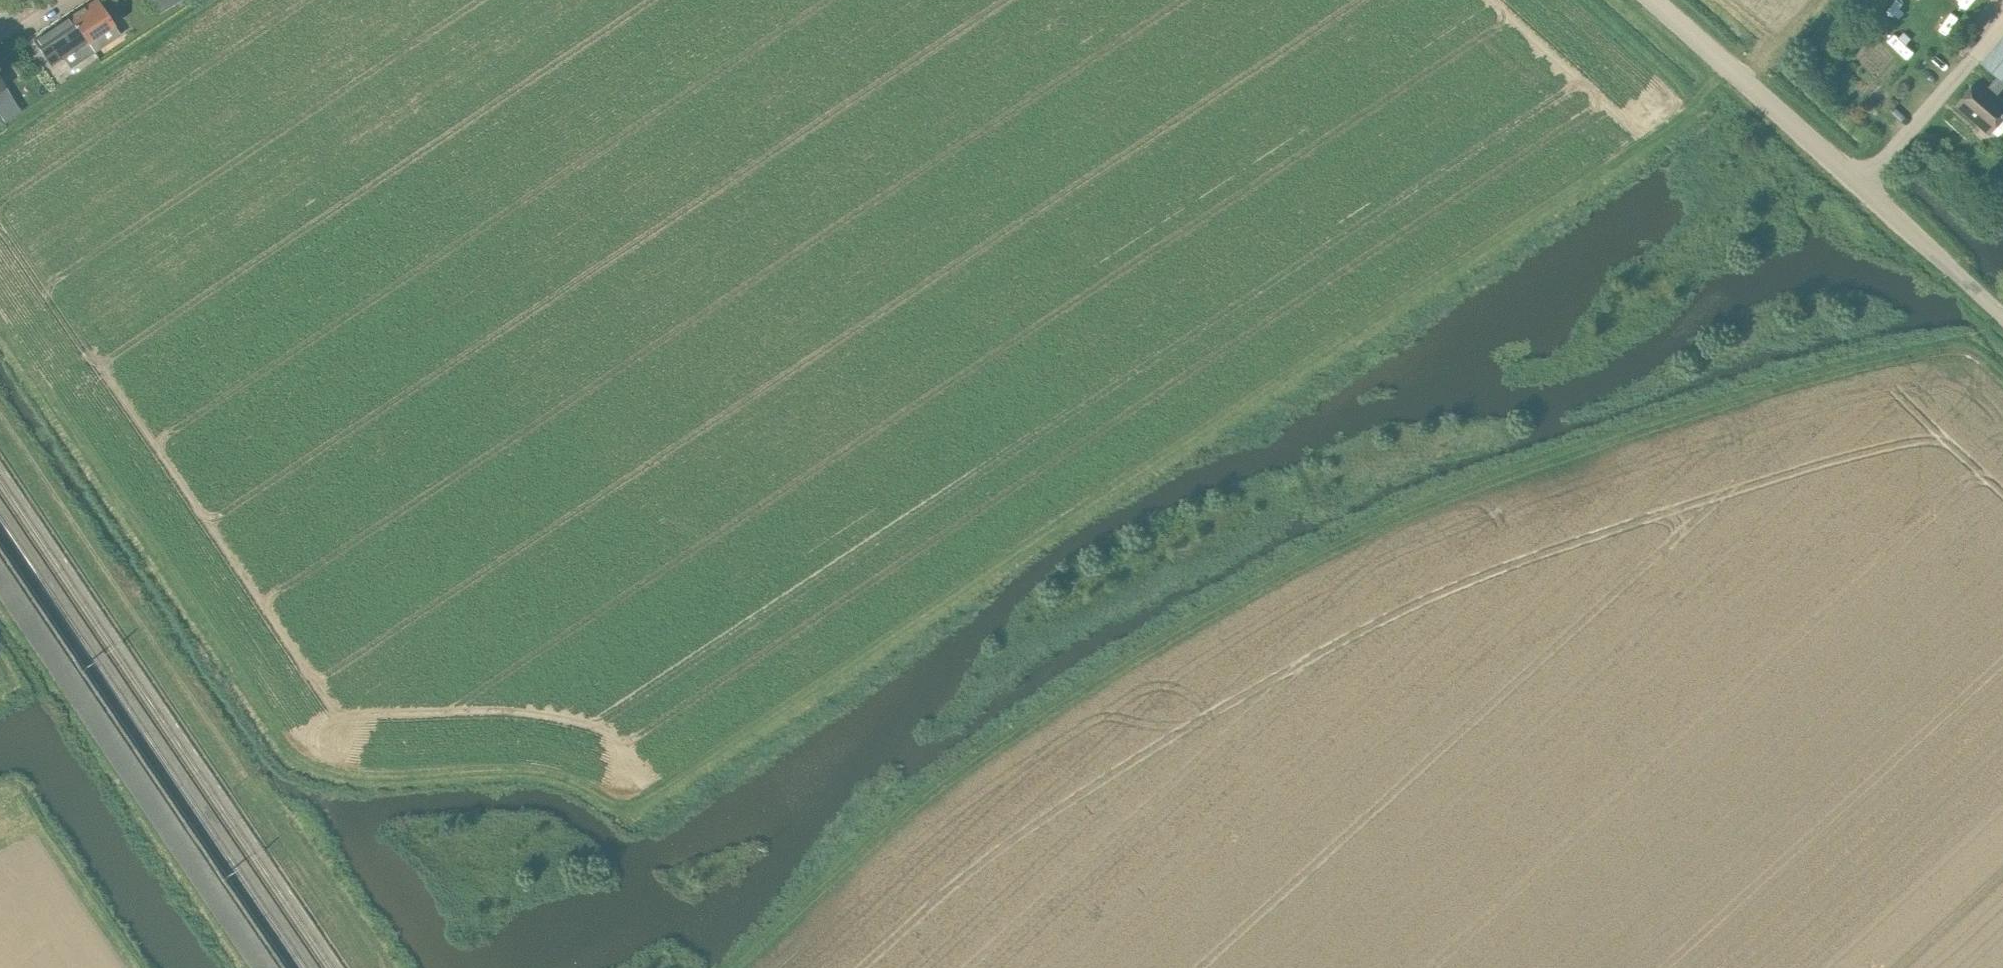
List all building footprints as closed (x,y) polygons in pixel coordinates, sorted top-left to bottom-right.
[(45,33),(35,39),(49,60),(54,56),(59,63),(66,58),(72,67),(108,41),(102,32),(113,24),(97,0),(92,0),(45,33)] [(154,5),(159,11),(178,0),(151,0),(154,5)] [(1983,64),(1997,76),(1988,87),(1978,79),(1955,105),(1989,135),(2002,119),(2002,100),(1997,95),(2002,88),(2002,40),(1983,64)]
